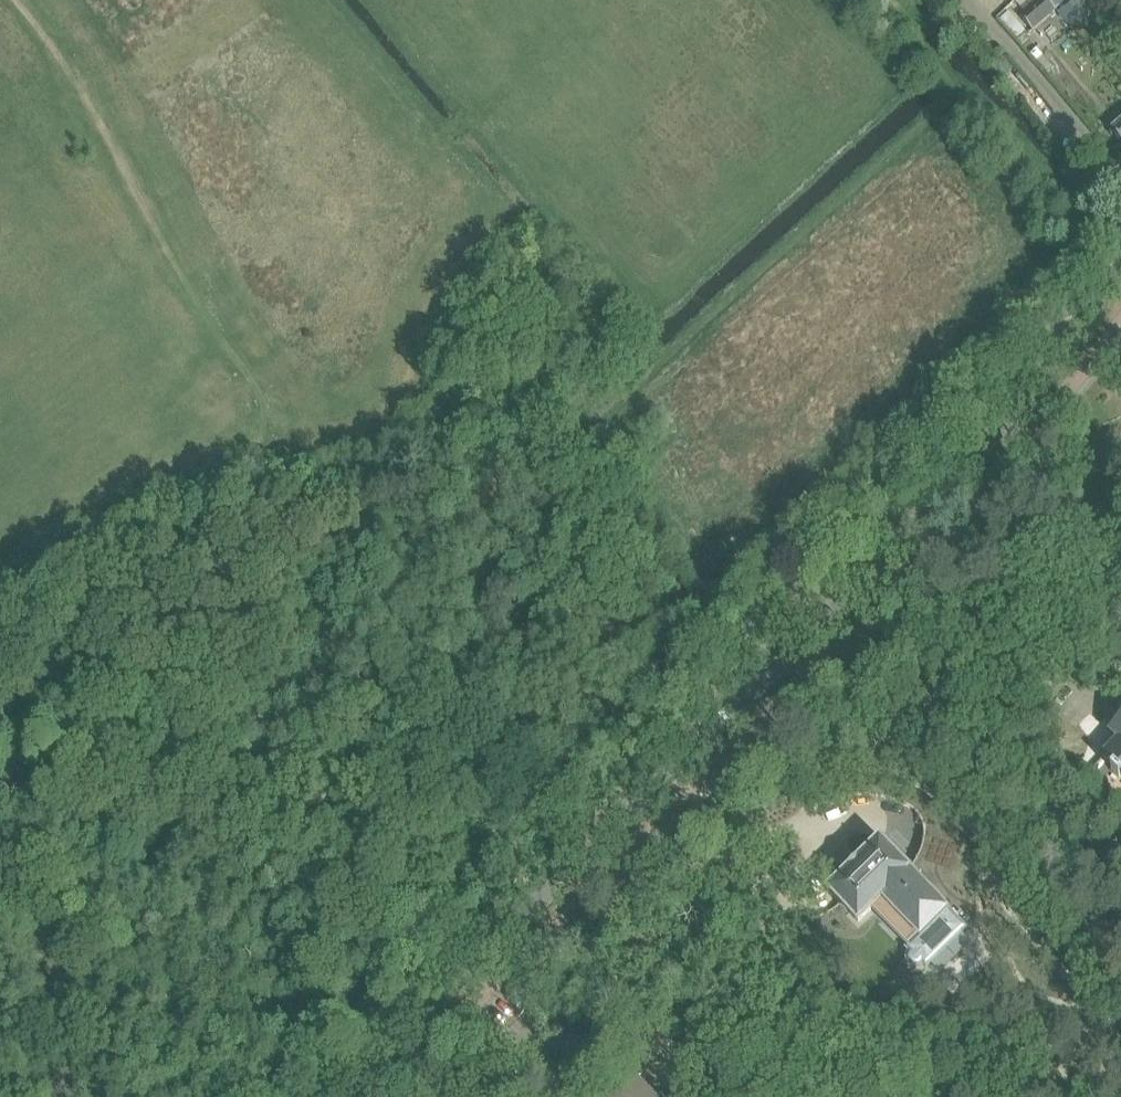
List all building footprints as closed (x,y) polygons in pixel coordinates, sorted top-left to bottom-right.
[(1063,4),(1059,0),(1041,0),(1020,18),(1032,32),(1056,12),(1055,11),(1063,4)] [(1019,13),(1022,10),(1017,5),(1008,13),(1011,16),(1017,11),(1019,13)] [(1069,10),(1065,14),(1062,10),(1056,15),(1070,32),(1081,23),(1069,10)] [(1002,79),(1014,69),(1004,57),(992,68),(1002,79)] [(1110,133),(1120,145),(1120,124),(1110,133)] [(1120,665),(1120,639),(1108,652),(1120,665)] [(1110,735),(1118,743),(1101,762),(1111,772),(1109,774),(1117,781),(1119,779),(1120,781),(1120,723),(1110,735)] [(908,873),(879,844),(829,893),(858,923),(885,898),(920,935),(906,948),(910,952),(909,954),(908,955),(907,959),(908,964),(911,967),(916,968),(920,967),(922,965),(925,968),(966,929),(947,909),(946,910),(930,894),(949,876),(959,850),(925,838),(908,873)] [(637,1078),(617,1096),(656,1096),(637,1078)]
